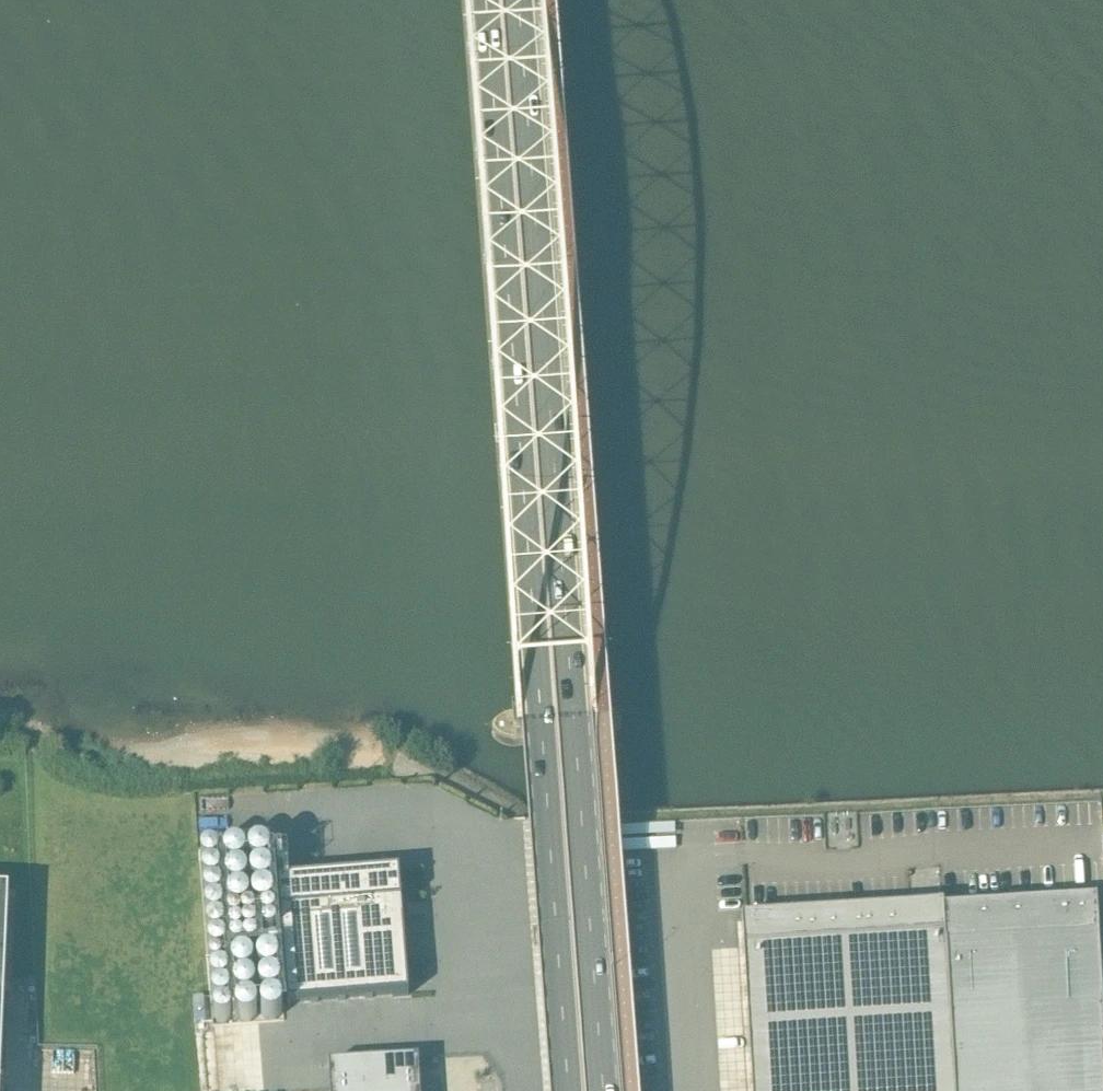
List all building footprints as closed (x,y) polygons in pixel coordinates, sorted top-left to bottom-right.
[(619,728),(621,723),(620,718),(615,713),(609,711),(603,709),(505,718),(499,721),(493,727),(492,732),(494,737),(501,742),(509,745),(517,745),(604,738),(609,736),(614,732),(619,728)] [(408,997),(398,874),(277,884),(287,1006),(408,997)] [(8,895),(0,895),(0,1090),(8,895)] [(742,922),(747,1010),(752,1090),(1102,1090),(1102,1017),(1096,905),(943,914),(943,910),(886,913),(825,917),(742,922)] [(329,1066),(331,1090),(420,1090),(419,1065),(419,1061),(329,1066)]
